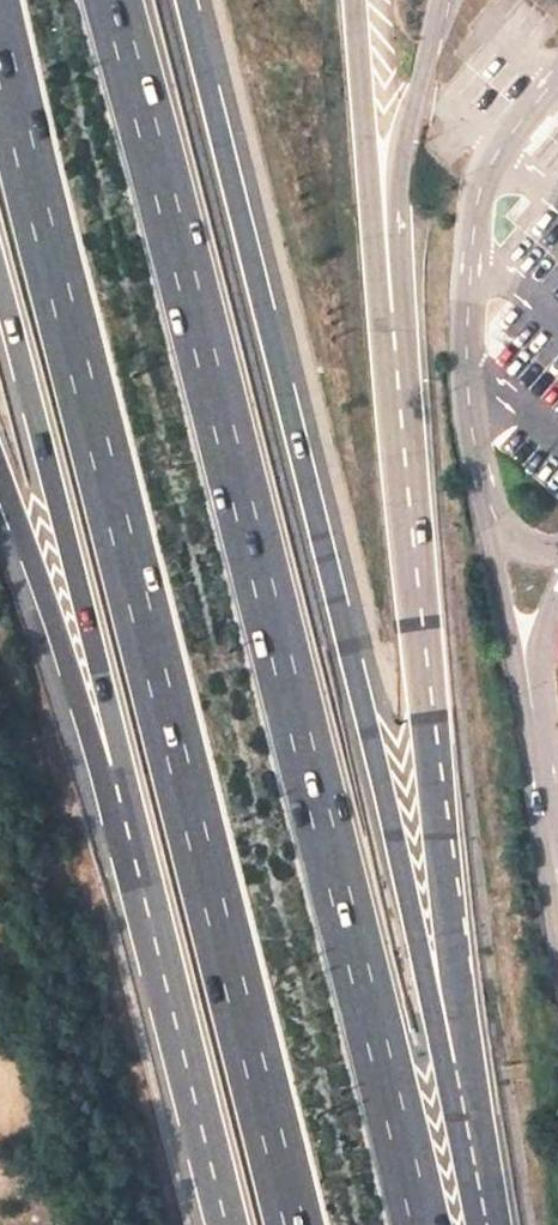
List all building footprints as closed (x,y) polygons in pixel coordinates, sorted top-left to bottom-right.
[(32,1134),(0,1067),(0,1142),(32,1134)]
